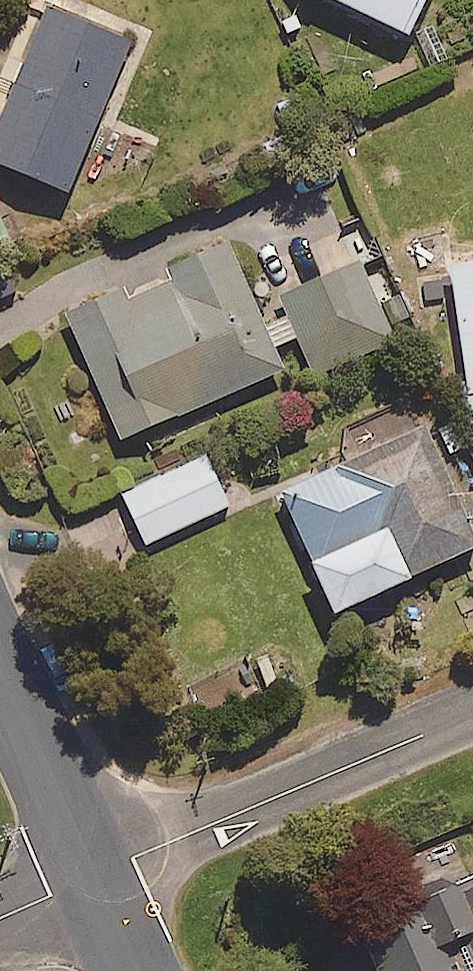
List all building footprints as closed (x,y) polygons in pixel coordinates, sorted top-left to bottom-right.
[(406,29),(419,0),(339,0),(406,29)] [(46,4),(0,113),(0,159),(66,187),(129,39),(46,4)] [(226,238),(64,308),(119,436),(281,366),(274,348),(299,338),(314,372),(389,338),(355,259),(279,292),(290,316),(265,327),(226,238)] [(461,394),(472,423),(472,251),(446,255),(466,392),(461,394)] [(423,423),(279,486),(332,607),(472,545),(472,537),(423,423)] [(227,505),(204,454),(122,491),(144,541),(227,505)] [(352,920),(374,970),(472,970),(472,879),(461,884),(448,855),(404,874),(413,894),(352,920)]
